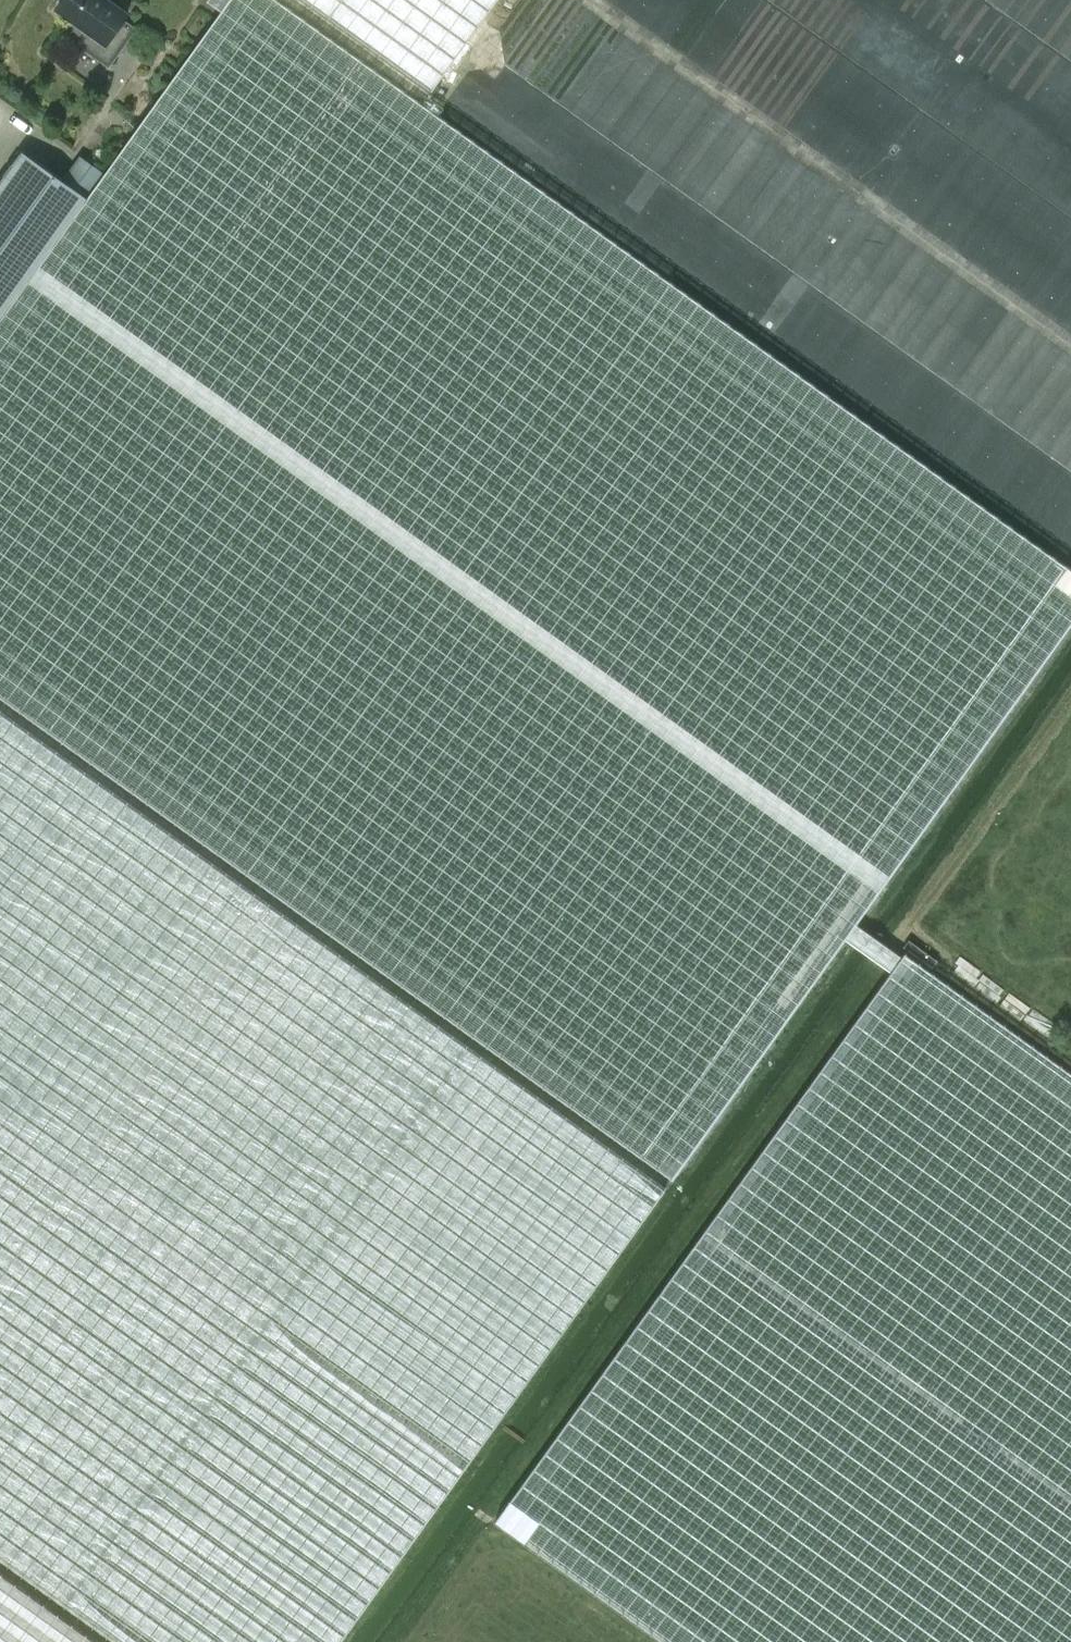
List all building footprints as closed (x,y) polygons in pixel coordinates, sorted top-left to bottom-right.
[(665,1641),(1070,1641),(1070,1073),(904,953),(902,956),(856,924),(1070,624),(1070,571),(276,0),(208,0),(207,1),(221,11),(105,174),(80,156),(62,180),(22,151),(12,164),(11,164),(3,176),(4,176),(1,180),(0,180),(0,696),(672,1179),(844,939),(853,945),(868,956),(890,972),(495,1520),(665,1641)] [(127,15),(105,0),(63,0),(57,9),(72,20),(63,33),(109,66),(135,29),(123,21),(127,15)] [(430,92),(496,0),(302,0),(430,92)] [(116,1641),(340,1641),(665,1189),(0,712),(0,1559),(116,1641)] [(908,940),(903,947),(931,968),(936,961),(908,940)] [(0,1574),(0,1641),(95,1641),(0,1574)]
